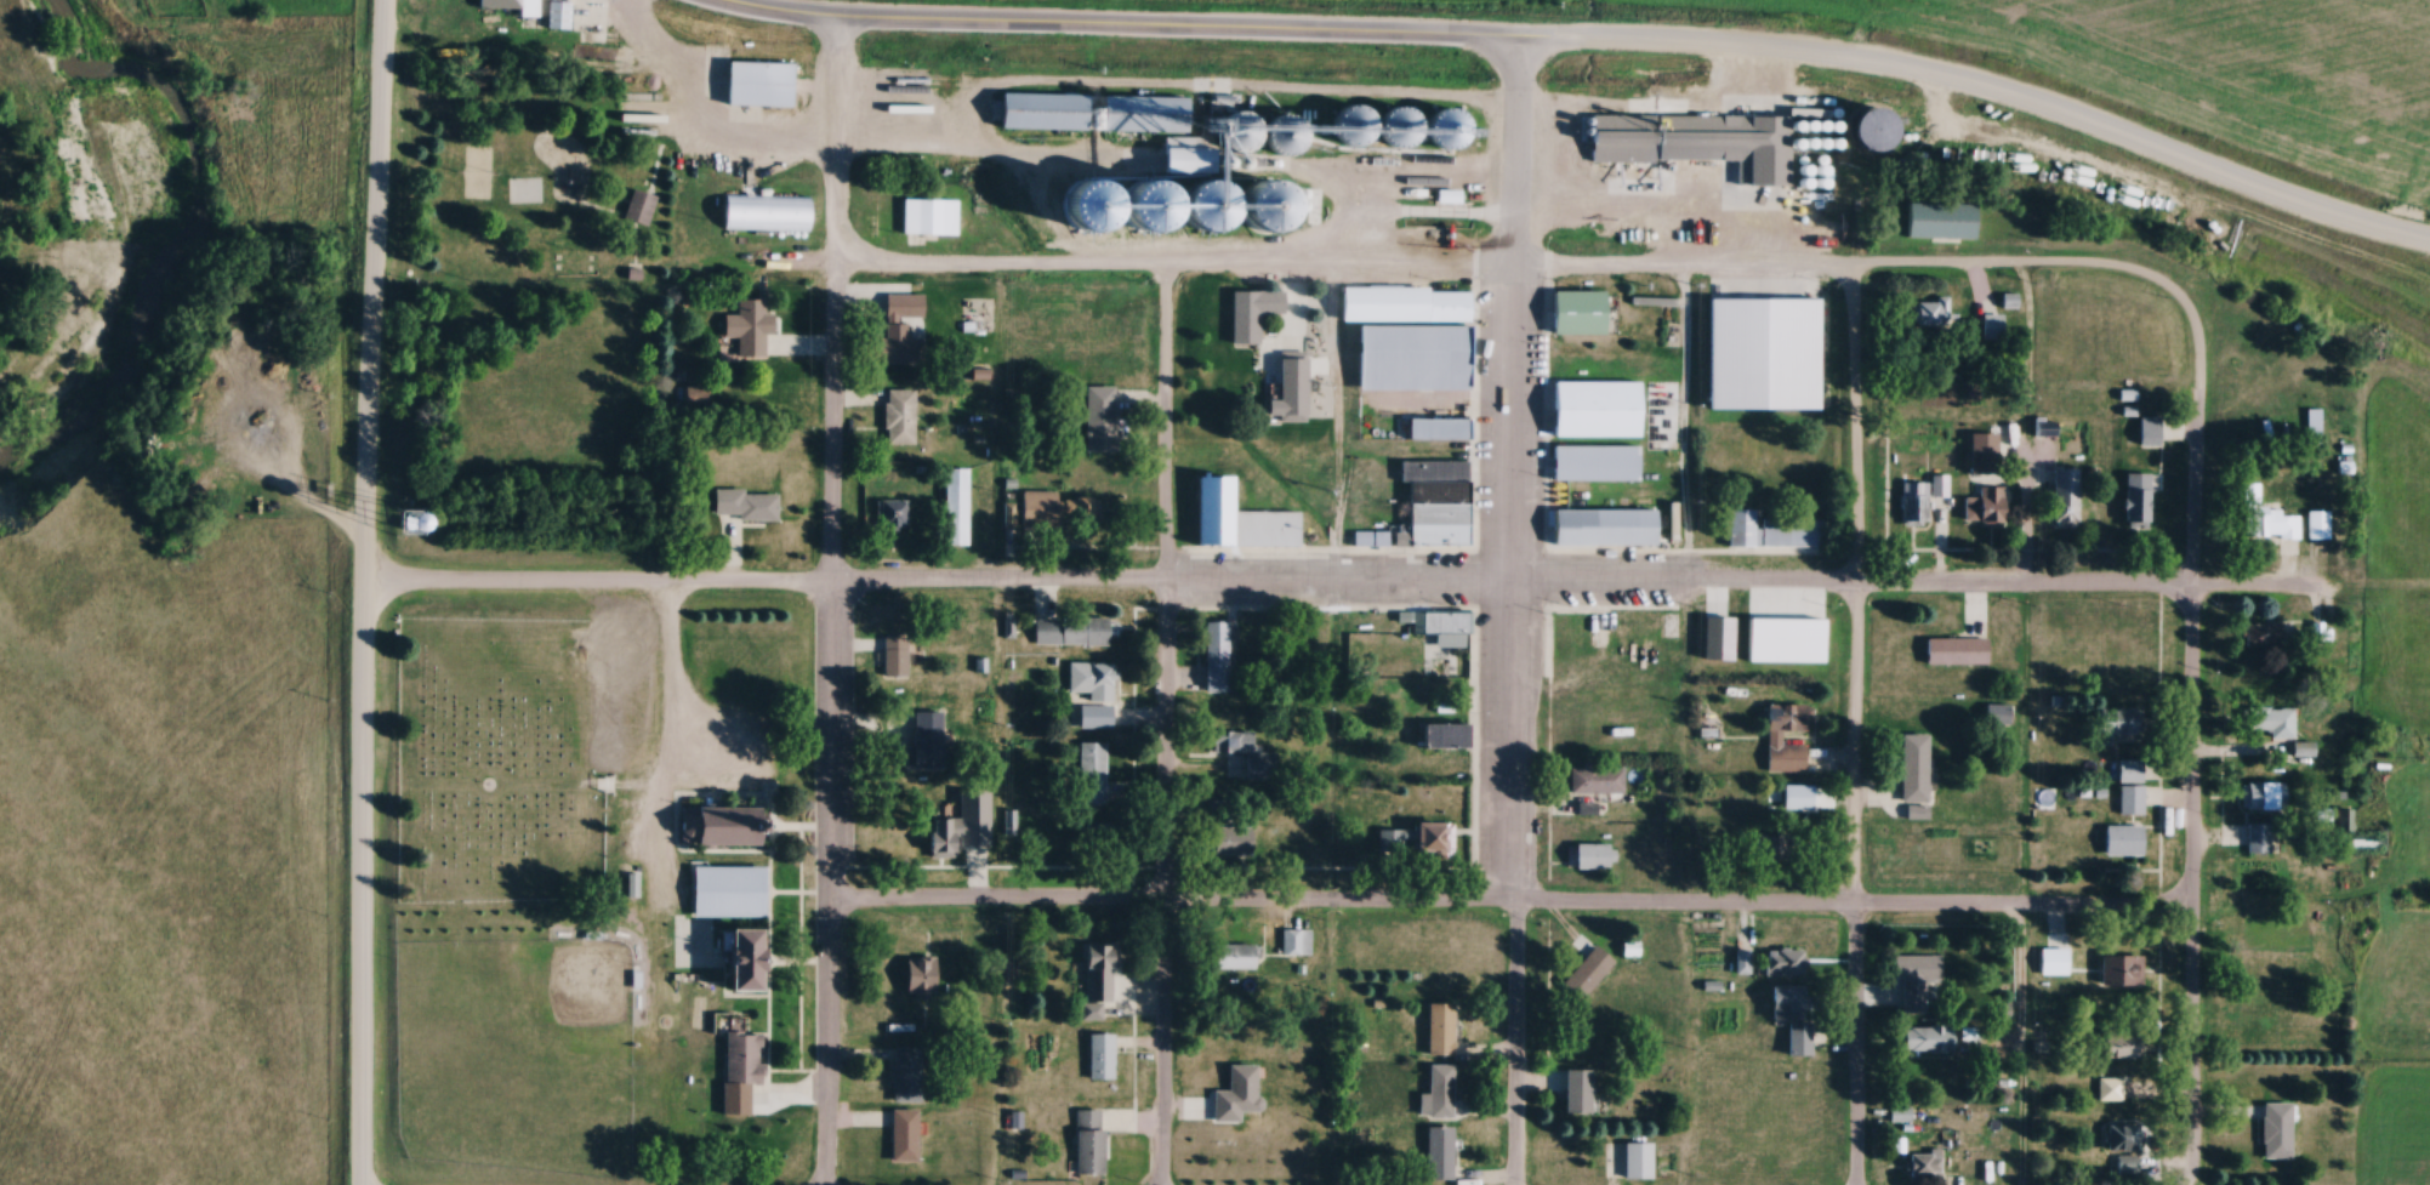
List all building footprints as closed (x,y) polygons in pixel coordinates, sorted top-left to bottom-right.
[(541,0),(476,0),(476,8),(520,7),(520,17),(541,17),(541,0)] [(570,0),(547,0),(547,29),(570,29),(570,0)] [(726,61),(726,105),(790,105),(790,61),(726,61)] [(996,130),(1086,131),(1087,95),(996,93),(996,130)] [(1180,121),(1180,98),(1097,96),(1097,131),(1171,132),(1171,121),(1180,121)] [(1446,151),(1457,120),(1431,111),(1420,142),(1446,151)] [(1751,114),(1586,116),(1587,159),(1838,157),(1838,121),(1751,122),(1751,114)] [(1133,211),(1201,213),(1202,181),(1134,179),(1133,211)] [(659,197),(635,188),(624,218),(648,227),(659,197)] [(720,231),(811,232),(812,195),(720,194),(720,231)] [(902,237),(958,238),(958,199),(903,198),(902,237)] [(1339,321),(1469,321),(1469,288),(1339,288),(1339,321)] [(1231,344),(1258,344),(1258,314),(1283,314),(1283,291),(1230,291),(1231,344)] [(1606,292),(1549,292),(1549,335),(1606,335),(1606,292)] [(880,364),(916,364),(917,337),(908,337),(908,295),(881,295),(880,364)] [(1808,299),(1778,299),(1778,323),(1808,323),(1808,299)] [(1949,299),(1913,299),(1913,326),(1949,326),(1949,299)] [(764,300),(736,300),(736,315),(723,315),(723,338),(737,338),(737,357),(764,357),(764,300)] [(2002,339),(2002,314),(1981,314),(1981,339),(2002,339)] [(1354,326),(1355,391),(1469,390),(1468,325),(1354,326)] [(1276,399),(1265,398),(1265,418),(1305,418),(1306,358),(1277,358),(1276,399)] [(1550,436),(1639,437),(1639,381),(1551,381),(1550,436)] [(1086,386),(1086,451),(1116,451),(1116,386),(1086,386)] [(913,443),(913,389),(884,389),(884,443),(913,443)] [(2317,409),(2305,409),(2305,442),(2317,443),(2317,409)] [(2137,445),(2158,445),(2158,416),(2137,416),(2137,445)] [(2034,434),(2057,434),(2057,417),(2034,417),(2034,434)] [(1405,440),(1465,440),(1465,419),(1405,419),(1405,440)] [(1997,433),(1970,433),(1970,471),(1997,471),(1997,433)] [(1638,445),(1552,445),(1552,480),(1638,480),(1638,445)] [(1405,524),(1392,524),(1392,545),(1466,546),(1467,461),(1400,460),(1400,483),(1405,483),(1405,524)] [(944,544),(968,544),(968,467),(944,467),(944,544)] [(2078,467),(2051,467),(2051,526),(2078,526),(2078,467)] [(2148,472),(2123,472),(2123,524),(2148,524),(2148,472)] [(1950,474),(1933,474),(1933,496),(1950,496),(1950,474)] [(1193,476),(1193,546),(1297,546),(1297,512),(1231,512),(1231,476),(1193,476)] [(1930,524),(1930,480),(1903,480),(1903,524),(1930,524)] [(2277,514),(2277,501),(2265,501),(2265,482),(2240,482),(2240,538),(2297,538),(2297,514),(2277,514)] [(2004,484),(1979,484),(1979,497),(1964,497),(1964,523),(2004,523),(2004,484)] [(712,491),(712,519),(776,519),(776,491),(712,491)] [(1020,492),(1020,526),(1091,525),(1090,491),(1020,492)] [(879,499),(879,528),(907,528),(907,499),(879,499)] [(1654,508),(1550,508),(1550,544),(1654,544),(1654,508)] [(2305,539),(2326,539),(2326,509),(2305,509),(2305,539)] [(1728,513),(1728,545),(1824,546),(1824,514),(1728,513)] [(1385,532),(1352,532),(1352,546),(1385,546),(1385,532)] [(1466,612),(1411,612),(1411,633),(1435,633),(1435,645),(1466,645),(1466,612)] [(1825,612),(1801,612),(1801,647),(1825,647),(1825,612)] [(1990,612),(1968,612),(1968,637),(1925,637),(1925,663),(1989,664),(1989,634),(1990,634),(1990,612)] [(1033,616),(1033,644),(1106,644),(1106,616),(1033,616)] [(1202,620),(1202,687),(1228,687),(1228,620),(1202,620)] [(2280,623),(2243,623),(2243,646),(2280,646),(2280,623)] [(882,636),(882,676),(907,676),(907,636),(882,636)] [(1068,693),(1079,693),(1079,728),(1112,728),(1112,661),(1068,661),(1068,693)] [(1783,730),(1805,730),(1805,703),(1766,703),(1766,771),(1807,770),(1806,744),(1783,744),(1783,730)] [(2270,739),(2292,739),(2292,707),(2247,707),(2247,731),(2270,731),(2270,739)] [(2096,708),(2096,744),(2136,744),(2136,708),(2096,708)] [(941,710),(912,710),(912,767),(941,767),(941,710)] [(1466,747),(1466,723),(1422,723),(1422,747),(1466,747)] [(1229,779),(1278,779),(1278,752),(1252,752),(1252,731),(1212,731),(1212,756),(1230,756),(1229,779)] [(1927,732),(1899,732),(1899,802),(1927,802),(1927,732)] [(1079,742),(1079,804),(1105,804),(1105,742),(1079,742)] [(2314,742),(2291,743),(2291,755),(2314,754),(2314,742)] [(2142,759),(2118,759),(2118,782),(2142,782),(2142,759)] [(1627,766),(1571,764),(1570,792),(1625,794),(1627,766)] [(2241,810),(2282,810),(2282,781),(2241,781),(2241,810)] [(1810,805),(1810,785),(1783,785),(1783,805),(1810,805)] [(2119,814),(2143,814),(2142,786),(2118,786),(2119,814)] [(987,790),(956,791),(957,816),(924,817),(925,857),(949,856),(949,845),(988,844),(987,790)] [(756,805),(681,806),(681,844),(757,843),(756,805)] [(2337,808),(2337,830),(2351,830),(2351,808),(2337,808)] [(1413,831),(1382,830),(1381,853),(1452,854),(1453,822),(1413,821),(1413,831)] [(2247,823),(2247,853),(2269,853),(2269,823),(2247,823)] [(1110,850),(1110,824),(1095,824),(1095,850),(1110,850)] [(2141,825),(2102,825),(2102,856),(2141,856),(2141,825)] [(1211,855),(1252,855),(1252,826),(1211,826),(1211,855)] [(1574,868),(1609,868),(1609,844),(1574,844),(1574,868)] [(762,865),(690,866),(691,919),(677,919),(678,967),(718,966),(718,989),(751,989),(751,927),(716,927),(716,917),(762,917),(762,865)] [(1284,930),(1284,955),(1314,955),(1314,930),(1284,930)] [(1108,943),(1080,943),(1080,973),(1108,973),(1108,943)] [(1258,970),(1258,944),(1216,944),(1216,970),(1258,970)] [(1616,964),(1596,945),(1557,984),(1576,1004),(1616,964)] [(1803,975),(1803,950),(1764,950),(1764,975),(1803,975)] [(1937,956),(1888,955),(1888,977),(1899,977),(1899,1011),(1921,1011),(1922,980),(1937,980),(1937,956)] [(2098,955),(2098,985),(2143,985),(2143,955),(2098,955)] [(902,993),(930,993),(930,957),(902,957),(902,993)] [(1786,1019),(1786,1055),(1807,1055),(1807,985),(1769,985),(1769,1019),(1786,1019)] [(1080,1018),(1103,1018),(1103,1001),(1080,1001),(1080,1018)] [(1454,1003),(1426,1003),(1426,1055),(1454,1055),(1454,1003)] [(1898,1051),(1948,1051),(1948,1026),(1898,1026),(1898,1051)] [(760,1031),(722,1031),(722,1087),(760,1087),(760,1031)] [(2137,1031),(2099,1031),(2099,1056),(2137,1056),(2137,1031)] [(1112,1078),(1112,1032),(1086,1032),(1086,1078),(1112,1078)] [(920,1046),(890,1046),(890,1101),(920,1101),(920,1046)] [(1212,1120),(1238,1120),(1238,1110),(1257,1111),(1257,1063),(1226,1063),(1226,1089),(1212,1089),(1212,1120)] [(1453,1117),(1453,1064),(1427,1064),(1427,1117),(1453,1117)] [(1590,1069),(1563,1069),(1563,1113),(1590,1113),(1590,1069)] [(2121,1099),(2121,1076),(2098,1076),(2098,1099),(2121,1099)] [(2289,1158),(2289,1103),(2260,1103),(2260,1158),(2289,1158)] [(1911,1108),(1890,1108),(1890,1121),(1911,1121),(1911,1108)] [(915,1109),(890,1109),(890,1161),(915,1161),(915,1109)] [(1100,1109),(1072,1109),(1072,1173),(1100,1173),(1100,1109)] [(2104,1123),(2104,1150),(2136,1150),(2136,1123),(2104,1123)] [(1453,1179),(1453,1126),(1425,1126),(1425,1179),(1453,1179)] [(1608,1177),(1650,1177),(1650,1142),(1619,1142),(1619,1147),(1608,1147),(1608,1177)] [(1942,1151),(1908,1151),(1908,1176),(1942,1176),(1942,1151)]
